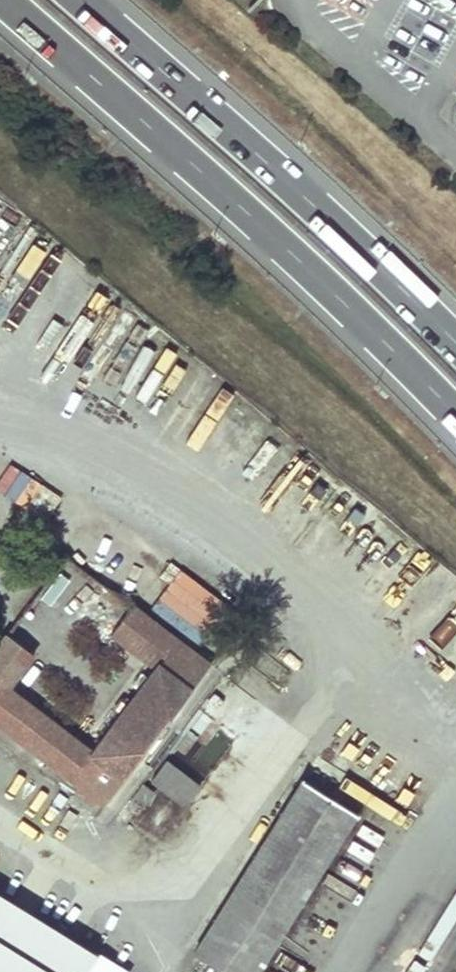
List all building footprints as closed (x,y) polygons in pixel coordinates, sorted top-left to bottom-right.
[(455,125),(455,102),(445,113),(455,125)] [(133,608),(113,635),(155,667),(103,738),(76,720),(65,732),(7,688),(33,654),(6,633),(0,640),(0,726),(50,765),(102,804),(209,665),(133,608)] [(0,726),(0,742),(42,775),(50,765),(0,726)] [(200,788),(167,763),(154,782),(188,807),(200,788)] [(302,780),(194,953),(225,971),(258,971),(356,814),(302,780)] [(155,794),(143,786),(127,807),(139,816),(155,794)] [(0,893),(0,971),(127,971),(128,971),(0,893)]
